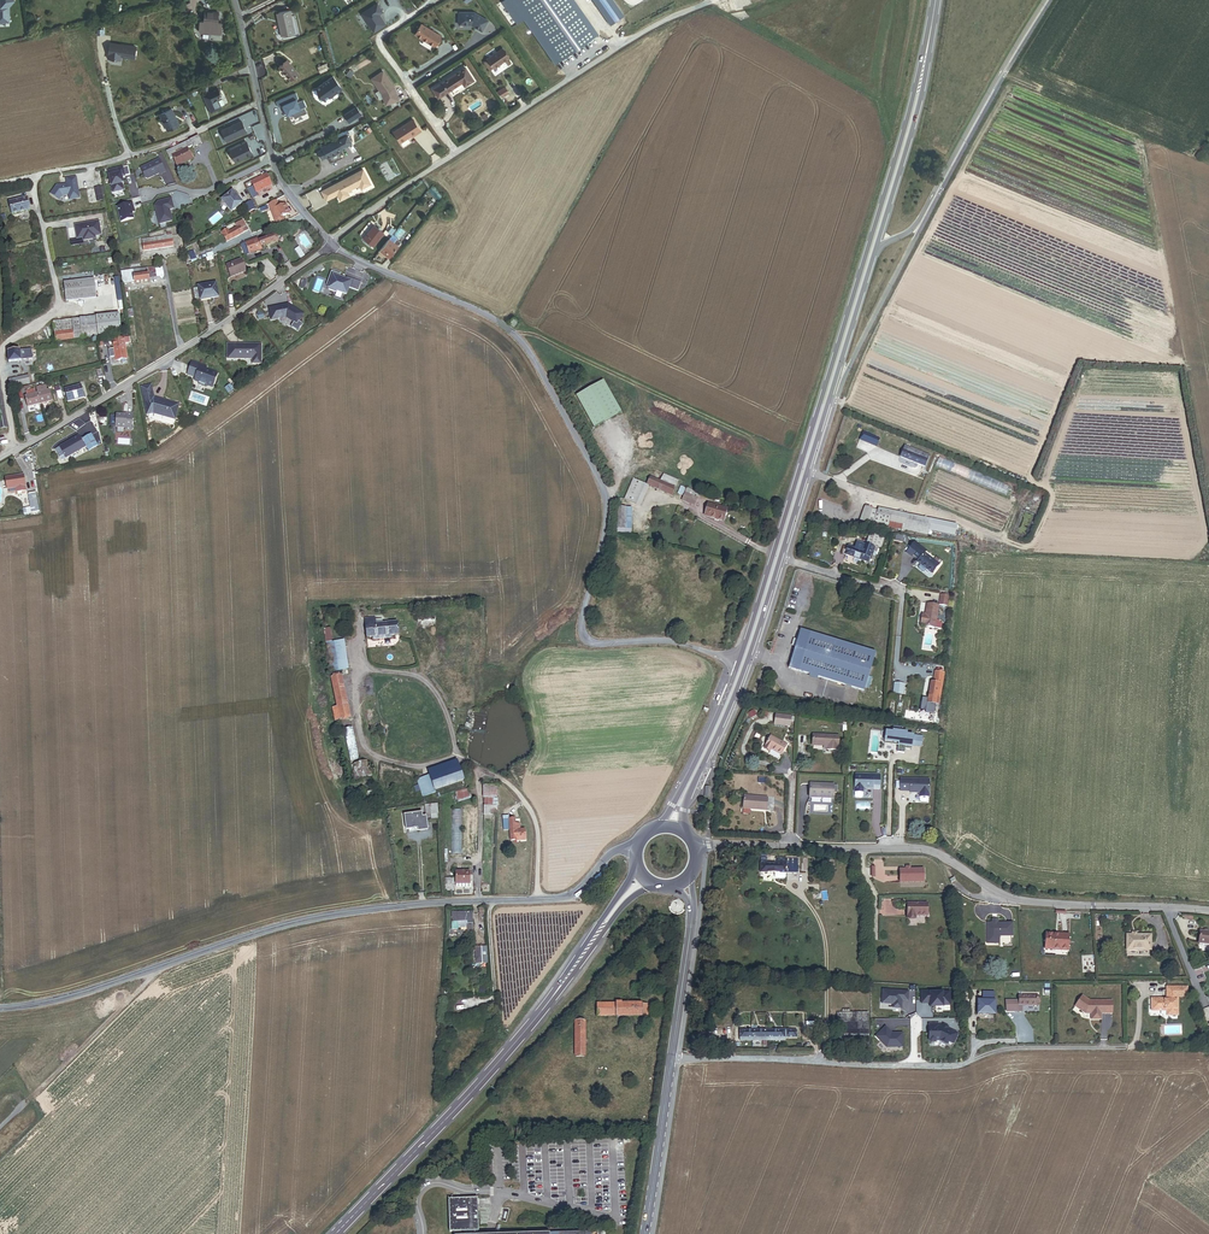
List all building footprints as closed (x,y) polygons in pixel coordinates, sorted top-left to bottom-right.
[(9,24),(8,9),(14,2),(12,0),(0,0),(0,25),(9,24)] [(501,2),(517,25),(524,20),(555,65),(595,36),(570,0),(504,0),(501,2)] [(614,0),(593,0),(611,25),(625,16),(614,0)] [(377,4),(362,14),(373,33),(385,25),(378,15),(383,13),(377,4)] [(295,16),(294,10),(290,11),(290,10),(277,13),(281,36),(294,34),(291,17),(295,16)] [(218,23),(219,13),(205,11),(204,21),(200,21),(199,30),(201,32),(211,33),(213,32),(219,33),(221,31),(222,23),(218,23)] [(472,26),(481,32),(488,22),(475,13),(459,13),(459,25),(472,26)] [(422,25),(415,35),(433,46),(439,36),(422,25)] [(137,45),(110,41),(107,58),(121,60),(121,57),(135,58),(137,45)] [(494,68),(508,58),(502,48),(487,59),(488,59),(484,62),(490,70),(493,67),(494,68)] [(279,67),(290,80),(298,74),(287,60),(279,67)] [(474,80),(465,67),(432,89),(438,98),(462,82),(464,86),(474,80)] [(394,87),(383,71),(371,79),(382,94),(386,105),(398,100),(394,87)] [(332,76),(317,89),(318,99),(325,101),(341,89),(336,84),(332,76)] [(502,97),(508,93),(505,87),(499,91),(502,97)] [(211,114),(221,109),(217,100),(222,98),(220,91),(204,99),(211,114)] [(287,116),(305,108),(303,102),(298,105),(295,99),(289,102),(282,105),(287,116)] [(168,131),(180,125),(172,108),(160,114),(168,131)] [(357,108),(344,115),(350,123),(362,113),(357,108)] [(420,131),(413,119),(394,132),(403,146),(410,142),(408,138),(412,135),(412,136),(420,131)] [(241,122),(219,129),(226,141),(246,132),(241,122)] [(177,168),(193,161),(188,149),(192,147),(193,149),(202,145),(199,137),(166,152),(170,160),(173,159),(177,168)] [(341,150),(352,145),(348,137),(337,143),(336,141),(322,148),(323,151),(327,158),(328,159),(342,152),(341,150)] [(247,140),(229,149),(237,164),(252,155),(247,140)] [(327,158),(323,151),(319,153),(323,161),(327,158)] [(158,160),(138,170),(146,182),(165,174),(158,160)] [(122,168),(106,172),(112,198),(125,195),(120,176),(125,176),(122,168)] [(320,191),(327,201),(336,197),(339,202),(349,197),(348,191),(359,186),(361,191),(370,185),(363,170),(320,191)] [(272,186),(267,177),(267,176),(251,183),(256,194),(272,186)] [(55,186),(50,194),(59,201),(62,196),(68,195),(69,201),(80,199),(76,177),(65,179),(66,184),(55,186)] [(439,198),(442,194),(433,188),(430,191),(439,198)] [(233,191),(222,200),(231,212),(242,203),(233,191)] [(12,215),(30,211),(27,198),(9,202),(12,215)] [(168,212),(174,211),(172,201),(158,203),(154,208),(160,225),(173,223),(168,212)] [(269,205),(276,224),(284,221),(282,217),(289,214),(286,205),(282,206),(279,207),(278,205),(277,201),(269,205)] [(255,210),(251,203),(245,206),(249,213),(255,210)] [(130,206),(117,212),(123,227),(133,221),(130,206)] [(446,219),(453,218),(452,211),(445,213),(446,219)] [(102,236),(99,221),(74,225),(76,240),(82,239),(83,242),(96,240),(96,237),(102,236)] [(249,231),(243,221),(238,224),(240,227),(244,234),(249,231)] [(364,238),(373,247),(384,234),(374,226),(364,238)] [(227,243),(244,234),(240,227),(229,233),(228,231),(222,234),(227,243)] [(143,252),(173,248),(171,234),(166,234),(167,237),(142,241),(143,252)] [(245,257),(262,251),(261,249),(279,242),(277,235),(262,241),(258,242),(257,239),(257,238),(245,243),(246,245),(241,246),(245,257)] [(380,251),(389,258),(398,247),(393,243),(389,240),(380,251)] [(231,278),(245,273),(240,260),(226,266),(231,278)] [(85,262),(76,263),(77,266),(78,266),(80,275),(78,276),(79,279),(87,278),(85,262)] [(164,277),(163,267),(121,272),(123,285),(134,284),(150,283),(150,279),(157,278),(161,280),(162,280),(164,277)] [(362,284),(348,279),(346,282),(340,280),(341,276),(332,273),(329,281),(332,282),(329,291),(336,294),(337,292),(346,296),(349,289),(358,293),(362,284)] [(66,301),(96,297),(94,279),(63,283),(66,301)] [(200,301),(218,298),(216,283),(198,286),(200,301)] [(303,315),(287,305),(268,309),(270,321),(285,318),(296,325),(303,315)] [(121,334),(119,315),(96,318),(99,337),(121,334)] [(55,342),(98,338),(95,317),(53,322),(55,342)] [(510,326),(515,330),(520,325),(515,321),(510,326)] [(126,360),(123,338),(112,339),(114,349),(108,350),(109,358),(115,357),(115,362),(121,361),(121,364),(125,364),(124,361),(126,360)] [(261,346),(227,345),(227,359),(252,360),(252,365),(260,365),(261,346)] [(9,363),(21,362),(20,351),(8,352),(9,363)] [(212,387),(217,374),(206,369),(199,367),(200,365),(192,362),(187,375),(195,378),(194,381),(199,382),(198,384),(206,387),(206,385),(212,387)] [(11,389),(30,385),(28,377),(9,381),(11,389)] [(154,398),(151,385),(141,387),(147,415),(153,413),(175,420),(179,405),(154,398)] [(68,402),(84,399),(81,386),(65,390),(68,402)] [(16,403),(23,401),(20,391),(13,393),(16,403)] [(40,405),(37,394),(35,395),(34,391),(26,393),(27,397),(25,397),(28,408),(40,405)] [(40,405),(52,402),(49,391),(43,393),(37,394),(40,405)] [(127,415),(117,414),(115,428),(125,428),(125,430),(131,431),(133,413),(127,413),(127,415)] [(859,440),(876,448),(880,439),(863,432),(859,440)] [(84,440),(90,450),(99,445),(92,434),(84,440)] [(86,447),(79,435),(61,446),(57,449),(63,459),(67,457),(67,458),(86,447)] [(924,467),(929,456),(905,447),(901,458),(924,467)] [(1007,495),(1010,486),(940,457),(936,467),(1007,495)] [(679,482),(654,471),(646,485),(649,487),(672,497),(679,482)] [(27,491),(24,475),(6,479),(6,480),(4,480),(3,482),(4,486),(5,487),(7,486),(8,490),(18,487),(19,495),(23,494),(23,492),(27,491)] [(646,485),(634,480),(625,500),(637,505),(646,485)] [(637,505),(640,507),(649,487),(646,485),(637,505)] [(686,491),(681,489),(678,496),(683,498),(686,491)] [(700,495),(687,490),(682,501),(695,507),(700,495)] [(26,510),(27,516),(42,513),(39,494),(31,495),(33,508),(26,510)] [(705,517),(724,523),(728,510),(709,504),(705,517)] [(872,525),(873,523),(877,511),(865,507),(860,520),(872,525)] [(617,529),(626,530),(627,509),(617,509),(617,529)] [(905,526),(907,516),(878,509),(877,511),(873,523),(888,526),(889,523),(905,526)] [(905,526),(927,531),(930,521),(907,516),(905,526)] [(956,526),(930,521),(927,531),(954,537),(956,526)] [(904,530),(926,535),(927,531),(905,526),(904,530)] [(878,547),(881,548),(884,538),(871,534),(868,543),(874,545),(878,547)] [(905,543),(906,537),(896,535),(895,541),(905,543)] [(848,548),(845,555),(867,563),(873,547),(867,545),(864,544),(864,545),(857,542),(855,549),(848,547),(848,548)] [(913,555),(919,560),(924,553),(925,554),(926,551),(915,543),(907,553),(912,557),(913,555)] [(873,547),(867,563),(872,564),(878,547),(874,545),(873,547)] [(925,554),(924,553),(919,560),(917,562),(920,565),(926,569),(932,574),(939,565),(925,554)] [(947,606),(948,596),(941,595),(939,605),(947,606)] [(935,622),(938,606),(927,604),(925,615),(923,614),(921,625),(941,628),(942,623),(935,622)] [(392,637),(399,636),(398,623),(384,624),(383,620),(376,621),(376,618),(365,619),(367,639),(374,639),(374,641),(393,640),(392,637)] [(788,669),(863,692),(875,654),(800,631),(797,642),(795,648),(788,669)] [(332,642),(328,643),(332,673),(349,670),(345,640),(332,642)] [(942,684),(943,674),(933,672),(932,683),(931,682),(928,703),(936,704),(939,684),(942,684)] [(336,722),(351,719),(343,676),(331,679),(337,708),(333,708),(336,722)] [(936,704),(928,703),(926,713),(934,714),(936,704)] [(790,727),(791,716),(776,714),(774,725),(790,727)] [(351,762),(359,761),(353,729),(347,730),(345,731),(351,762)] [(920,747),(922,736),(907,734),(907,732),(893,731),(893,732),(886,732),(884,742),(885,742),(898,743),(898,746),(897,752),(904,753),(905,749),(905,747),(912,748),(912,746),(920,747)] [(838,750),(839,736),(813,735),(813,746),(827,746),(826,750),(838,750)] [(781,755),(787,745),(771,736),(764,748),(769,751),(771,749),(781,755)] [(429,771),(431,777),(461,767),(459,761),(429,771)] [(356,781),(373,776),(369,762),(352,766),(356,781)] [(435,792),(466,783),(461,767),(431,777),(435,792)] [(879,789),(880,775),(855,774),(855,791),(855,792),(855,796),(856,797),(861,798),(862,796),(863,792),(863,788),(874,789),(879,789)] [(431,777),(417,781),(422,796),(435,792),(431,777)] [(920,797),(920,800),(920,802),(922,803),(926,803),(928,802),(928,800),(928,797),(929,797),(929,780),(901,779),(900,791),(910,791),(910,793),(920,793),(919,797),(920,797)] [(833,798),(834,785),(810,784),(810,797),(833,798)] [(498,798),(499,798),(500,787),(486,786),(485,798),(486,798),(498,798)] [(459,803),(472,799),(469,790),(456,794),(459,803)] [(369,807),(376,806),(373,792),(367,793),(369,807)] [(766,810),(767,798),(744,796),(743,809),(766,810)] [(498,798),(486,798),(486,806),(498,806),(498,798)] [(427,816),(439,815),(438,805),(426,806),(427,816)] [(492,815),(497,816),(498,806),(486,806),(485,806),(485,815),(492,815)] [(419,833),(428,831),(427,819),(424,819),(423,814),(405,816),(407,831),(419,830),(419,833)] [(526,830),(521,830),(521,825),(517,825),(516,819),(510,820),(510,817),(504,818),(504,819),(499,819),(500,826),(505,825),(505,832),(511,831),(512,842),(520,842),(519,839),(527,838),(526,830)] [(784,879),(785,878),(785,874),(797,874),(798,859),(776,859),(775,864),(767,864),(767,855),(761,855),(760,873),(774,873),(774,878),(776,879),(784,879)] [(923,882),(923,869),(909,869),(906,869),(900,869),(900,882),(923,882)] [(457,886),(471,886),(471,873),(457,872),(457,886)] [(447,892),(455,892),(455,880),(447,880),(447,892)] [(916,914),(926,914),(927,901),(908,901),(907,916),(916,916),(916,914)] [(474,909),(453,909),(454,927),(460,926),(460,925),(468,925),(468,928),(475,928),(474,909)] [(1000,921),(995,921),(993,940),(1001,941),(1002,933),(1014,934),(1015,923),(1005,922),(1000,921)] [(1068,946),(1069,932),(1054,930),(1054,932),(1048,932),(1047,945),(1068,946)] [(1149,950),(1150,935),(1136,934),(1136,931),(1131,931),(1131,934),(1127,934),(1126,949),(1149,950)] [(1208,944),(1208,932),(1204,932),(1200,931),(1199,943),(1208,944)] [(487,944),(477,945),(477,961),(488,961),(487,944)] [(1167,997),(1166,999),(1151,999),(1151,1011),(1161,1010),(1163,1008),(1166,1008),(1167,1010),(1167,1015),(1177,1015),(1177,997),(1189,997),(1189,988),(1166,988),(1166,996),(1167,997)] [(908,999),(908,991),(883,989),(882,1002),(894,1003),(893,1007),(901,1007),(902,999),(908,999)] [(951,1004),(950,991),(931,992),(931,991),(922,991),(922,1003),(931,1002),(931,1005),(935,1005),(935,1006),(944,1006),(944,1005),(951,1004)] [(996,1014),(996,992),(984,992),(984,1001),(980,1001),(980,1014),(996,1014)] [(1038,1006),(1038,996),(1019,996),(1019,1006),(1038,1006)] [(1106,1013),(1105,1001),(1089,1001),(1082,996),(1075,1006),(1085,1013),(1091,1013),(1091,1019),(1101,1019),(1101,1013),(1106,1013)] [(597,1017),(615,1017),(615,1004),(597,1004),(597,1017)] [(615,1017),(646,1017),(646,1004),(615,1004),(615,1017)] [(868,1027),(868,1023),(868,1013),(837,1014),(837,1027),(844,1027),(868,1027)] [(574,1056),(584,1056),(585,1021),(574,1021),(574,1056)] [(940,1024),(932,1024),(932,1032),(930,1032),(930,1040),(932,1042),(936,1042),(937,1040),(940,1040),(948,1044),(949,1041),(955,1043),(959,1035),(959,1033),(948,1029),(944,1027),(943,1026),(940,1026),(940,1024)] [(904,1046),(903,1033),(896,1033),(896,1034),(892,1034),(892,1032),(886,1026),(876,1035),(887,1046),(904,1046)] [(844,1045),(868,1045),(868,1027),(844,1027),(844,1045)] [(785,1039),(796,1039),(796,1031),(740,1031),(740,1042),(785,1042),(785,1039)] [(461,1233),(479,1233),(478,1200),(450,1201),(450,1233),(455,1233),(461,1233)]
